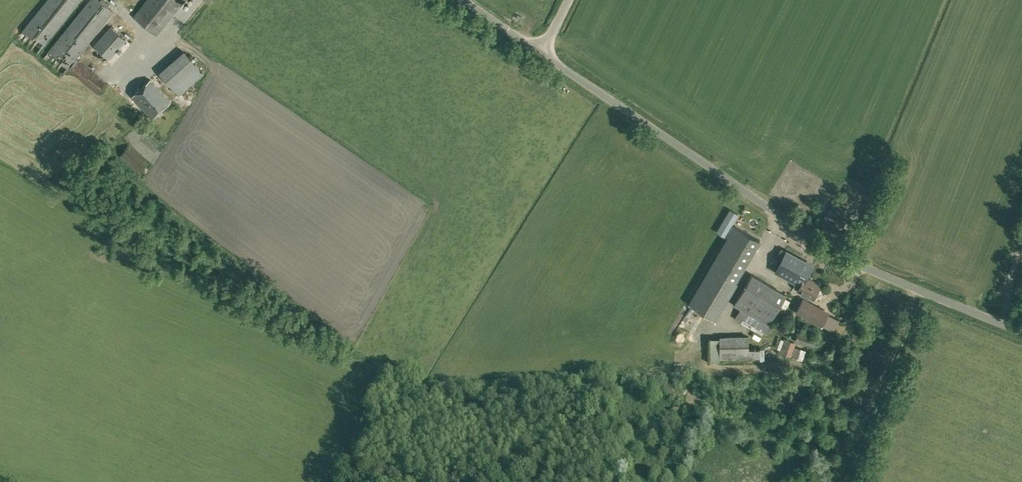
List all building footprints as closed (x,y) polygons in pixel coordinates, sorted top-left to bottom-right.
[(18,37),(37,52),(79,0),(46,0),(18,37)] [(100,0),(90,0),(44,57),(63,73),(67,69),(76,57),(113,11),(100,0)] [(134,16),(157,35),(185,0),(147,0),(134,16)] [(126,40),(111,27),(94,45),(109,58),(126,40)] [(161,74),(172,87),(196,65),(186,52),(161,74)] [(107,83),(76,57),(67,69),(98,94),(107,83)] [(179,94),(204,73),(196,65),(172,87),(179,94)] [(152,118),(171,102),(151,79),(133,94),(152,118)] [(141,121),(135,126),(143,135),(149,130),(141,121)] [(715,320),(737,283),(736,282),(761,240),(734,224),(709,267),(688,303),(715,320)] [(784,248),(772,267),(796,282),(793,287),(797,289),(796,290),(813,299),(821,285),(814,281),(815,280),(810,277),(810,278),(805,276),(812,264),(784,248)] [(785,308),(789,300),(784,297),(786,293),(752,273),(733,304),(740,308),(734,318),(751,328),(752,325),(768,334),(772,326),(767,324),(779,304),(785,308)] [(833,331),(839,320),(828,314),(829,312),(803,298),(795,312),(821,326),(822,325),(833,331)] [(813,348),(817,337),(817,336),(798,330),(795,341),(813,348)] [(749,348),(749,335),(719,336),(719,337),(710,337),(709,361),(719,361),(719,358),(747,358),(747,362),(752,362),(752,358),(760,358),(760,360),(764,360),(764,348),(749,348)] [(797,357),(800,348),(794,346),(795,342),(784,338),(779,351),(791,355),(797,357)]
